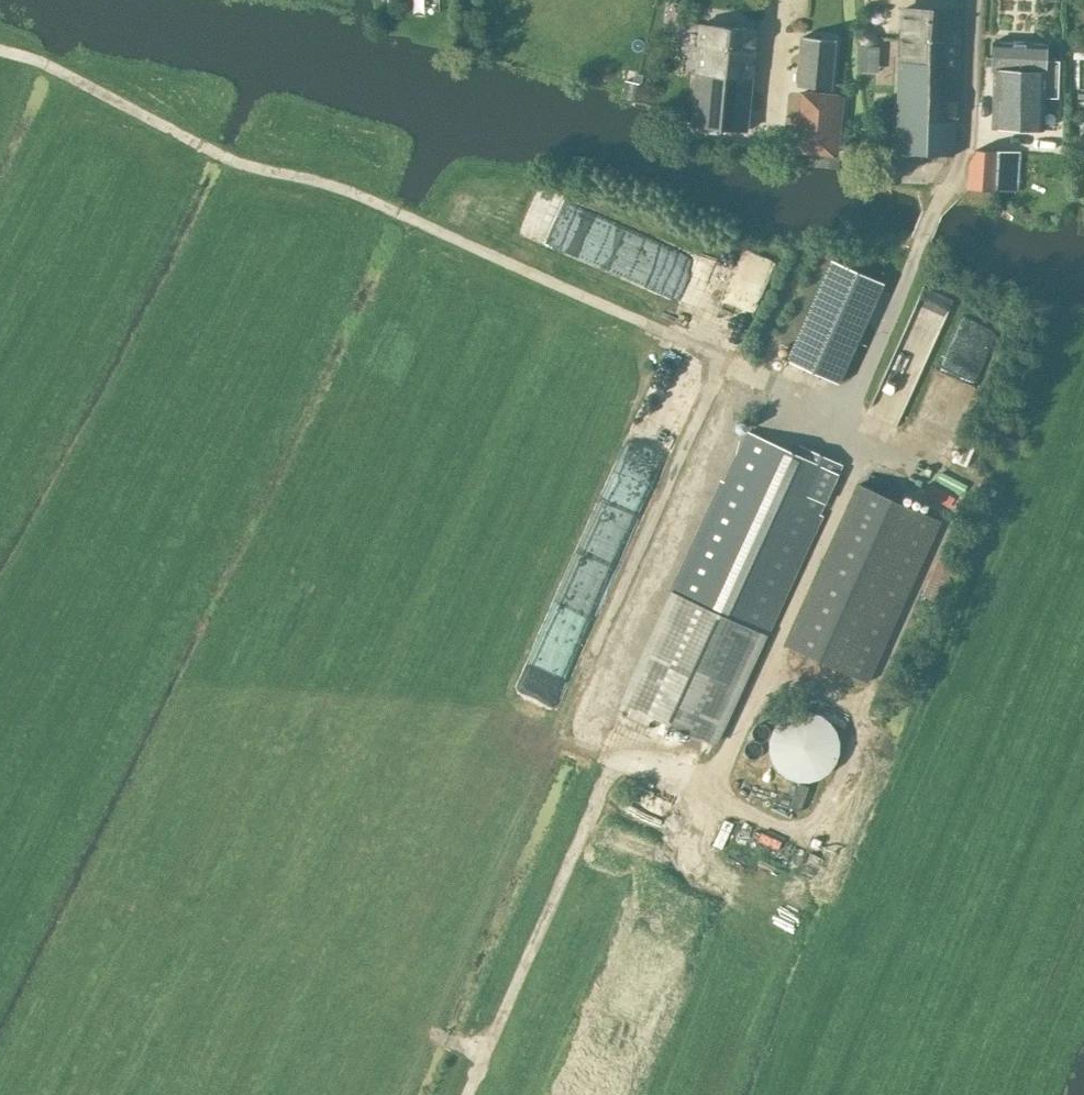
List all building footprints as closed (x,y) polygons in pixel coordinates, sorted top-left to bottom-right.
[(959,11),(901,9),(900,38),(940,39),(940,34),(958,34),(959,11)] [(753,49),(755,29),(700,23),(696,67),(722,69),(724,47),(753,49)] [(940,39),(900,38),(895,153),(953,156),(958,34),(940,34),(940,39)] [(801,36),(800,43),(796,84),(829,87),(834,39),(801,36)] [(992,41),(992,43),(991,68),(998,68),(995,126),(1037,128),(1039,96),(1057,97),(1058,60),(1045,60),(1045,43),(992,41)] [(745,128),(753,49),(724,47),(722,69),(696,67),(692,123),(745,128)] [(625,80),(622,97),(635,100),(639,83),(625,80)] [(799,91),(793,152),(837,156),(843,95),(799,91)] [(992,188),(994,149),(969,148),(967,187),(992,188)] [(1019,150),(994,149),(992,188),(1018,189),(1019,150)] [(884,283),(831,259),(786,359),(838,383),(884,283)] [(628,701),(720,741),(839,468),(797,449),(794,457),(745,436),(628,701)] [(788,649),(869,683),(939,520),(858,486),(788,649)] [(774,745),(774,748),(774,750),(775,753),(775,756),(776,759),(777,762),(779,764),(780,767),(782,769),(784,771),(786,773),(788,775),(791,777),(793,778),(796,779),(799,780),(802,781),(805,781),(808,781),(814,781),(816,780),(819,779),(822,778),(827,775),(829,773),(831,771),(833,769),(835,767),(837,764),(838,762),(839,759),(840,756),(841,753),(841,751),(841,748),(841,745),(841,742),(840,739),(839,736),(838,733),(837,731),(835,728),(833,726),(831,724),(829,722),(827,720),(824,718),(822,717),(819,716),(816,715),(814,714),(811,714),(808,714),(805,714),(802,714),(799,715),(796,716),(793,717),(791,718),(788,720),(786,722),(784,724),(782,726),(780,728),(779,731),(777,733),(776,736),(775,739),(775,742),(774,745)]
